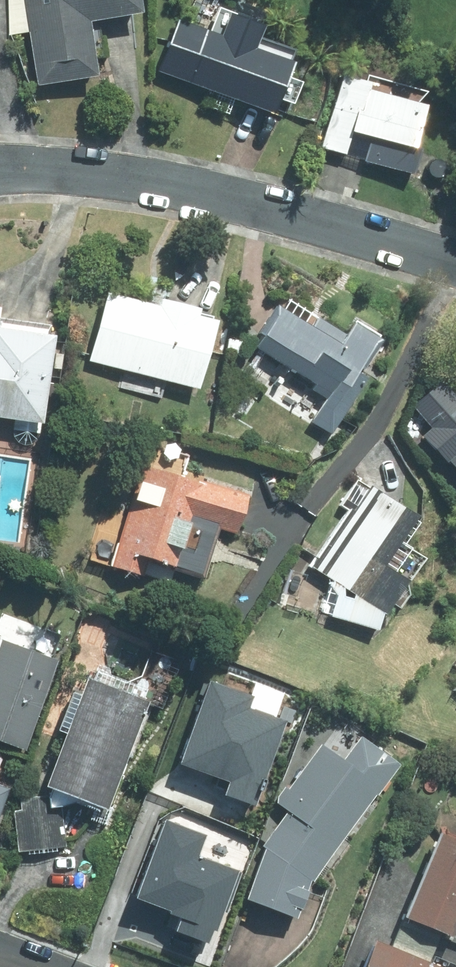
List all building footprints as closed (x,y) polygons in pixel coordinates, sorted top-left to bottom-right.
[(34,87),(101,77),(93,28),(135,22),(132,0),(21,0),(34,87)] [(216,29),(182,15),(160,69),(267,112),(294,47),(252,31),(257,19),(226,6),(216,29)] [(414,92),(335,69),(310,154),(349,165),(360,128),(400,140),(414,92)] [(88,363),(120,372),(115,391),(158,402),(163,383),(196,391),(216,317),(153,300),(150,309),(105,297),(88,363)] [(325,433),(380,337),(323,305),(311,326),(272,304),(247,348),(321,390),(303,420),(325,433)] [(40,428),(46,338),(0,330),(0,421),(40,428)] [(447,391),(416,418),(426,430),(419,437),(455,480),(455,401),(447,391)] [(209,536),(231,541),(241,500),(132,473),(109,566),(142,574),(144,566),(198,580),(209,536)] [(375,635),(378,615),(416,557),(397,544),(412,520),(366,490),(313,573),(330,584),(328,618),(375,635)] [(48,661),(56,635),(2,617),(0,624),(0,748),(21,755),(51,662),(48,661)] [(209,675),(178,758),(227,776),(222,790),(250,801),(282,714),(245,701),(249,690),(209,675)] [(50,733),(57,736),(38,784),(101,809),(142,704),(79,679),(73,695),(66,693),(50,733)] [(290,923),(306,879),(311,883),(397,774),(357,743),(336,770),(311,751),(267,807),(279,816),(259,842),(242,902),(290,923)] [(62,849),(60,818),(45,800),(10,802),(13,851),(62,849)] [(165,818),(137,893),(179,909),(172,928),(202,940),(230,864),(197,852),(205,833),(165,818)] [(454,943),(455,936),(455,843),(426,834),(399,920),(391,945),(366,937),(357,966),(455,966),(455,944),(454,943)]
